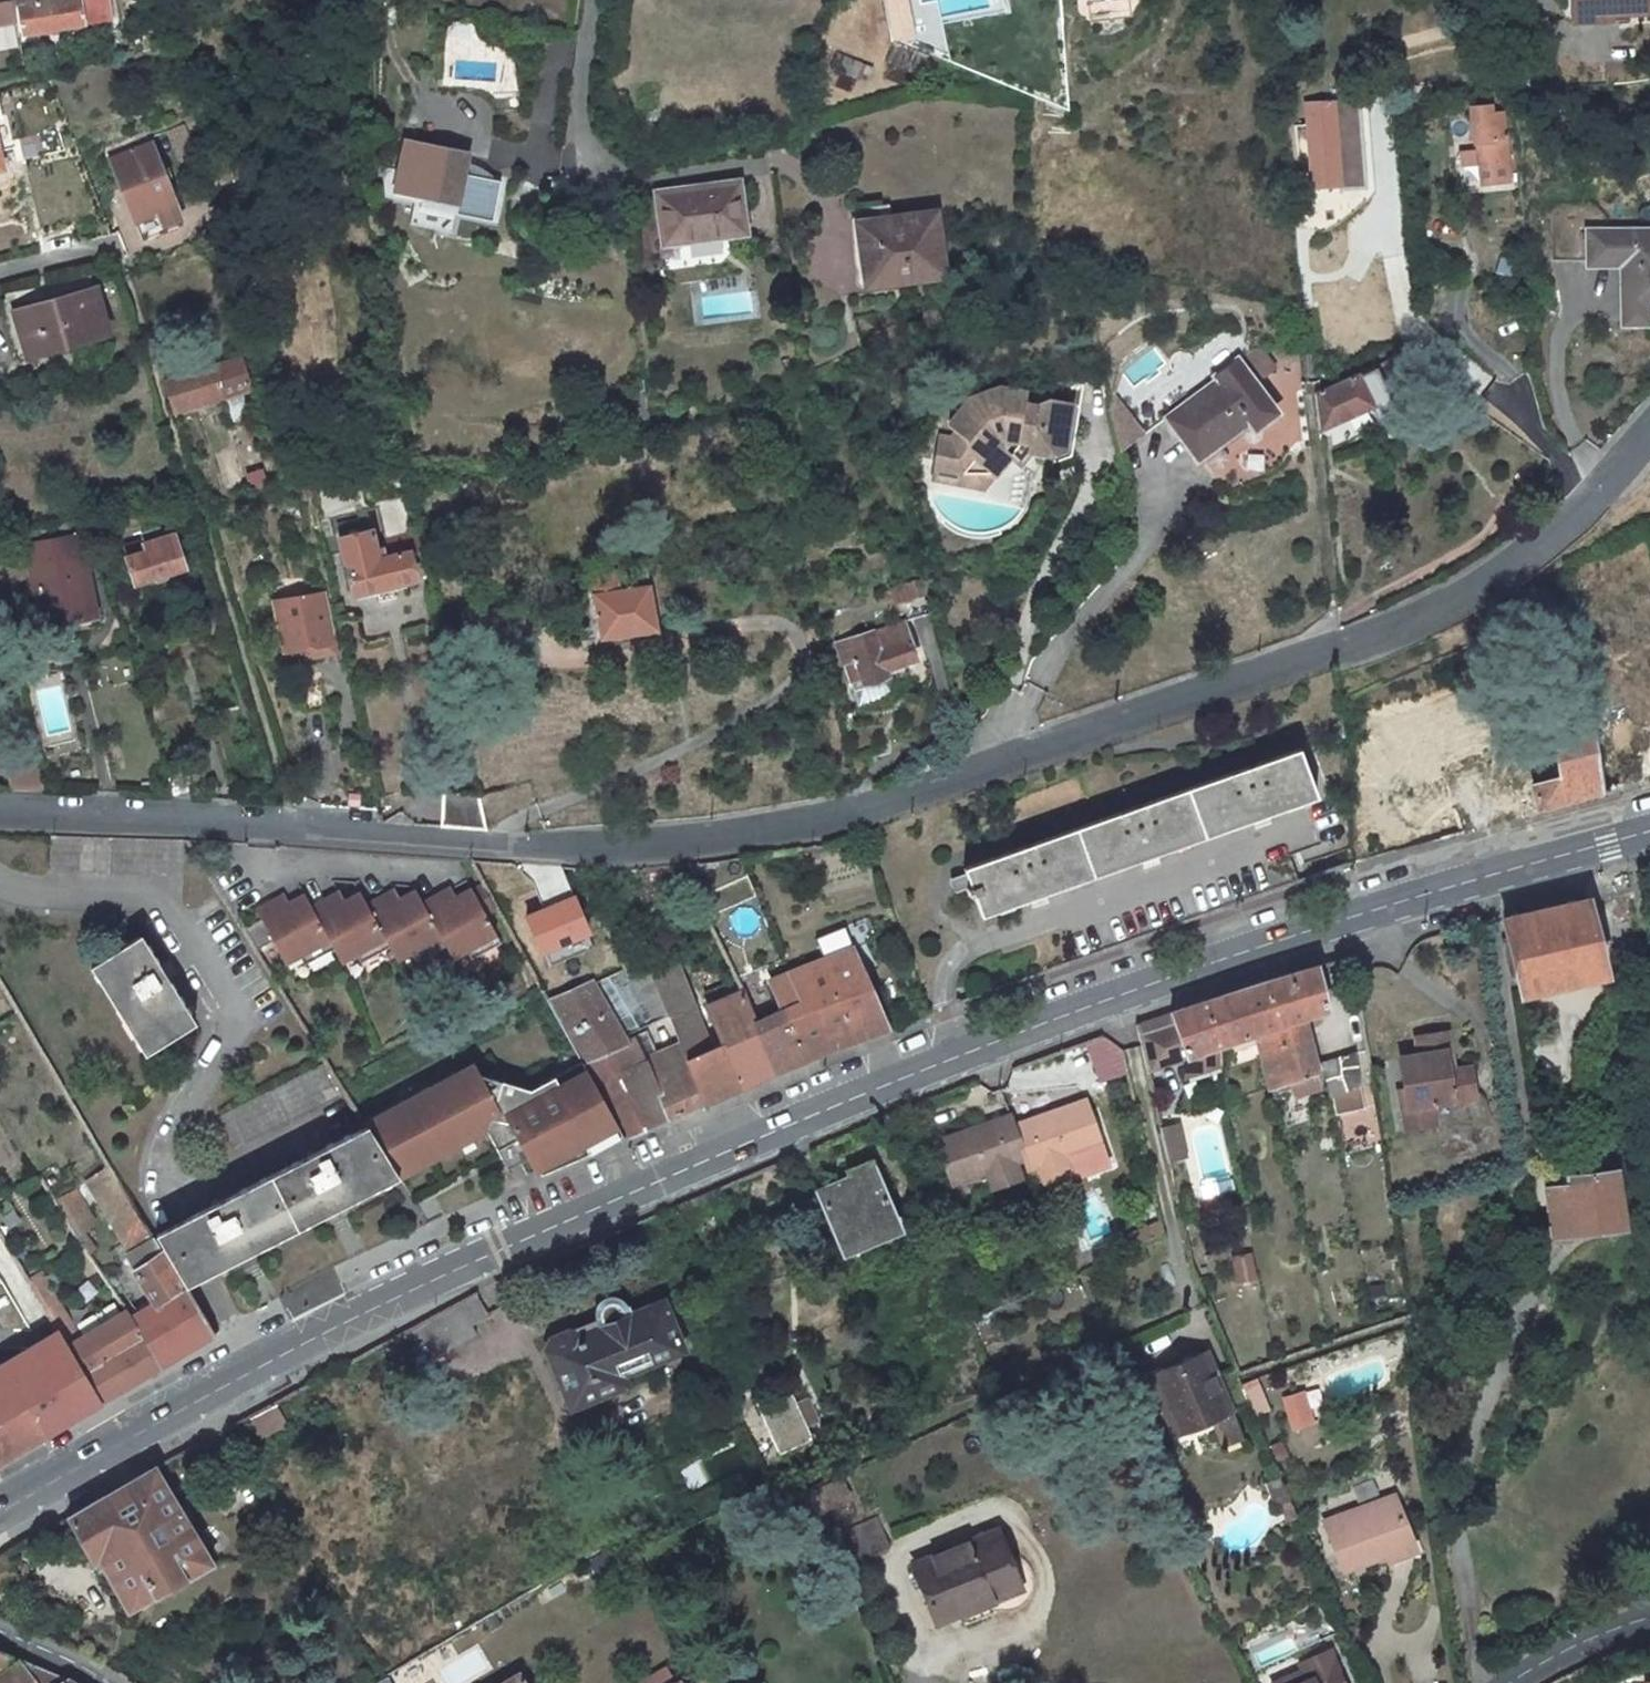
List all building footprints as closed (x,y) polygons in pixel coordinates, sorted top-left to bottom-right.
[(13,17),(10,0),(0,0),(0,20),(13,17)] [(20,30),(108,13),(105,0),(15,0),(20,30)] [(887,43),(910,41),(906,0),(882,0),(887,43)] [(1645,14),(1645,0),(1567,0),(1566,8),(1602,8),(1602,13),(1645,14)] [(935,6),(907,14),(917,53),(945,46),(935,6)] [(1566,18),(1602,19),(1602,13),(1602,8),(1566,8),(1566,18)] [(919,79),(928,58),(895,44),(885,65),(919,79)] [(843,54),(837,70),(863,80),(869,64),(843,54)] [(1328,93),(1303,100),(1306,123),(1329,120),(1328,93)] [(1490,105),(1472,108),(1474,139),(1477,139),(1480,163),(1510,159),(1507,135),(1504,136),(1500,109),(1490,110),(1490,105)] [(1296,144),(1333,139),(1329,120),(1306,123),(1293,125),(1296,144)] [(167,130),(176,156),(197,149),(188,122),(167,130)] [(146,138),(108,152),(110,158),(148,142),(146,138)] [(463,152),(403,140),(393,188),(415,192),(453,200),(450,211),(480,217),(488,218),(496,176),(486,175),(459,170),(463,152)] [(172,203),(148,142),(110,158),(135,218),(143,238),(180,223),(172,203)] [(1337,182),(1334,147),(1307,150),(1311,184),(1337,182)] [(654,194),(665,268),(718,262),(730,246),(729,235),(742,233),(735,182),(654,194)] [(413,204),(450,211),(453,200),(415,192),(413,204)] [(932,211),(856,222),(863,273),(912,267),(913,275),(942,272),(932,211)] [(1635,313),(1649,312),(1649,229),(1583,234),(1585,267),(1617,264),(1618,273),(1632,272),(1635,313)] [(93,288),(16,308),(27,355),(105,335),(93,288)] [(1264,403),(1252,385),(1280,367),(1262,340),(1209,375),(1211,378),(1158,413),(1187,457),(1215,439),(1214,436),(1239,419),(1243,422),(1248,423),(1253,423),(1258,422),(1263,420),(1264,419),(1266,413),(1264,403)] [(162,382),(171,411),(249,387),(239,357),(162,382)] [(1372,405),(1366,391),(1381,384),(1373,365),(1320,390),(1316,392),(1320,429),(1372,405)] [(1028,385),(1002,381),(968,395),(966,398),(949,420),(959,429),(955,434),(943,432),(937,464),(966,468),(980,454),(998,468),(1012,451),(1005,446),(1012,437),(1030,440),(1034,445),(1053,449),(1067,443),(1074,393),(1049,389),(1039,396),(1025,393),(1028,385)] [(1115,443),(1158,413),(1141,387),(1108,410),(1113,437),(1115,443)] [(1213,482),(1305,441),(1292,412),(1200,453),(1213,482)] [(1023,459),(1034,445),(1030,440),(1012,437),(1005,446),(1012,451),(1023,459)] [(980,454),(966,468),(937,464),(935,475),(985,484),(998,468),(980,454)] [(264,470),(248,474),(252,490),(268,486),(264,470)] [(366,521),(336,528),(338,537),(368,529),(366,521)] [(131,581),(180,566),(171,533),(159,536),(156,526),(137,532),(139,540),(120,546),(131,581)] [(372,550),(368,529),(338,537),(349,591),(412,578),(407,552),(421,549),(416,531),(377,540),(379,549),(372,550)] [(46,632),(100,621),(85,555),(82,557),(76,532),(32,541),(36,566),(31,566),(46,632)] [(918,576),(889,586),(898,617),(929,606),(918,576)] [(650,589),(592,596),(597,635),(655,628),(650,589)] [(318,590),(269,600),(280,648),(300,645),(303,655),(329,650),(318,590)] [(831,641),(846,681),(858,676),(860,681),(885,671),(884,665),(913,654),(898,617),(831,641)] [(1310,795),(1294,748),(970,861),(976,880),(972,881),(975,889),(979,887),(987,909),(1310,795)] [(1537,811),(1606,795),(1597,756),(1561,764),(1565,781),(1532,788),(1537,811)] [(34,762),(1,761),(6,787),(40,788),(34,762)] [(962,885),(972,881),(976,880),(972,867),(957,872),(962,885)] [(483,885),(472,891),(503,950),(514,943),(483,885)] [(450,890),(438,897),(443,906),(455,900),(450,890)] [(438,897),(423,905),(448,952),(454,964),(469,956),(474,965),(503,950),(472,891),(455,900),(443,906),(438,897)] [(394,892),(382,899),(388,908),(399,902),(394,892)] [(382,899),(367,907),(391,951),(397,963),(412,955),(418,967),(448,952),(423,905),(416,893),(399,902),(388,908),(382,899)] [(537,964),(590,940),(568,893),(515,917),(537,964)] [(338,894),(327,901),(332,910),(344,904),(338,894)] [(327,901),(311,909),(335,953),(342,965),(356,957),(362,967),(391,951),(367,907),(360,895),(344,904),(332,910),(327,901)] [(1585,898),(1501,920),(1520,994),(1604,972),(1585,898)] [(284,899),(257,913),(262,923),(290,908),(284,899)] [(290,908),(262,923),(286,967),(301,959),(306,969),(335,953),(311,909),(306,899),(290,908)] [(139,938),(90,968),(144,1055),(193,1025),(162,975),(171,970),(166,962),(157,967),(139,938)] [(787,974),(821,1053),(886,1030),(881,1016),(851,948),(787,974)] [(522,958),(513,963),(522,981),(532,975),(522,958)] [(666,1013),(694,1009),(674,965),(649,971),(666,1013)] [(1327,1011),(1316,966),(1314,967),(1268,980),(1170,1013),(1173,1024),(1184,1058),(1220,1046),(1274,1029),(1281,1057),(1263,1063),(1268,1091),(1310,1078),(1311,1083),(1318,1082),(1304,1019),(1327,1011)] [(620,1037),(667,1014),(666,1013),(649,971),(627,976),(625,970),(592,984),(591,982),(550,1002),(596,1083),(658,1054),(645,1029),(622,1041),(620,1037)] [(769,982),(780,1011),(760,1019),(754,1004),(763,1000),(757,986),(741,993),(773,1073),(821,1053),(787,974),(769,982)] [(741,993),(735,981),(721,986),(725,998),(705,1007),(720,1044),(709,1048),(694,1009),(666,1013),(667,1014),(679,1045),(703,1103),(773,1073),(741,993)] [(12,1007),(0,982),(0,1013),(12,1007)] [(1145,1072),(1184,1058),(1173,1024),(1136,1036),(1145,1072)] [(1274,1029),(1220,1046),(1226,1063),(1260,1052),(1263,1063),(1281,1057),(1274,1029)] [(1418,1055),(1400,1058),(1408,1103),(1403,1104),(1407,1128),(1434,1123),(1431,1105),(1474,1098),(1469,1069),(1448,1071),(1445,1054),(1449,1053),(1446,1034),(1415,1038),(1418,1055)] [(1104,1038),(1087,1045),(1099,1083),(1126,1073),(1122,1049),(1104,1038)] [(703,1103),(679,1045),(658,1054),(596,1083),(626,1136),(703,1103)] [(1359,1084),(1353,1051),(1321,1058),(1329,1090),(1359,1084)] [(474,1064),(363,1120),(367,1127),(399,1177),(486,1132),(495,1151),(508,1144),(519,1165),(528,1160),(536,1175),(623,1137),(580,1061),(528,1088),(480,1075),(474,1064)] [(229,1140),(234,1149),(344,1091),(338,1081),(327,1063),(218,1119),(229,1140)] [(1100,1146),(1086,1100),(1013,1123),(1025,1159),(1029,1169),(1040,1165),(1045,1179),(1072,1171),(1067,1156),(1100,1146)] [(1374,1107),(1339,1109),(1341,1146),(1375,1144),(1374,1107)] [(1010,1113),(937,1136),(954,1182),(989,1169),(993,1184),(1020,1176),(1016,1162),(1025,1159),(1013,1123),(1010,1113)] [(277,1238),(313,1220),(311,1215),(373,1184),(376,1189),(399,1177),(367,1127),(151,1237),(154,1241),(182,1287),(214,1271),(210,1264),(275,1232),(277,1238)] [(1161,1145),(1175,1142),(1172,1127),(1158,1130),(1161,1145)] [(849,1177),(818,1190),(842,1247),(863,1238),(861,1232),(893,1219),(871,1163),(848,1173),(849,1177)] [(109,1167),(87,1181),(119,1233),(130,1247),(150,1235),(109,1167)] [(1554,1235),(1622,1224),(1615,1169),(1589,1172),(1590,1182),(1564,1185),(1547,1187),(1554,1235)] [(1563,1175),(1564,1185),(1590,1182),(1589,1172),(1563,1175)] [(94,1217),(76,1188),(56,1201),(84,1246),(92,1241),(87,1232),(94,1217)] [(153,1305),(128,1319),(158,1367),(212,1334),(182,1287),(154,1241),(129,1256),(135,1272),(153,1305)] [(84,1247),(74,1253),(80,1262),(90,1256),(84,1247)] [(1232,1282),(1254,1281),(1252,1252),(1230,1254),(1232,1282)] [(111,1291),(122,1284),(105,1256),(98,1261),(104,1270),(100,1273),(111,1291)] [(56,1302),(38,1275),(27,1282),(44,1309),(56,1302)] [(546,1350),(571,1409),(628,1387),(626,1381),(643,1373),(640,1367),(680,1350),(675,1335),(680,1333),(668,1304),(662,1306),(661,1303),(626,1317),(623,1310),(621,1311),(619,1307),(618,1305),(614,1303),(612,1302),(606,1302),(601,1305),(599,1309),(598,1314),(600,1319),(576,1329),(569,1325),(558,1329),(561,1336),(550,1340),(546,1350)] [(128,1319),(125,1314),(82,1339),(72,1323),(56,1331),(58,1333),(84,1376),(100,1402),(158,1367),(128,1319)] [(0,1367),(0,1423),(25,1409),(42,1437),(69,1421),(100,1402),(58,1333),(0,1367)] [(1205,1352),(1147,1377),(1173,1438),(1231,1413),(1205,1352)] [(1257,1386),(1243,1392),(1252,1413),(1266,1407),(1257,1386)] [(812,1439),(788,1388),(755,1403),(778,1454),(812,1439)] [(1303,1392),(1284,1399),(1294,1427),(1312,1420),(1303,1392)] [(809,1430),(819,1426),(807,1396),(797,1400),(809,1430)] [(42,1437),(25,1409),(0,1423),(0,1463),(42,1437)] [(127,1611),(212,1564),(154,1467),(61,1521),(70,1536),(75,1533),(92,1562),(97,1560),(127,1611)] [(845,1496),(838,1479),(807,1494),(813,1510),(845,1496)] [(1269,1502),(1285,1502),(1285,1482),(1269,1483),(1269,1502)] [(1396,1489),(1326,1514),(1344,1565),(1385,1551),(1382,1543),(1411,1533),(1396,1489)] [(849,1566),(887,1551),(874,1520),(836,1535),(849,1566)] [(1018,1589),(995,1533),(914,1569),(937,1623),(959,1614),(960,1615),(992,1602),(992,1601),(1018,1589)] [(1416,1545),(1411,1533),(1382,1543),(1385,1551),(1387,1555),(1416,1545)] [(1330,1650),(1299,1664),(1303,1671),(1275,1682),(1344,1682),(1340,1675),(1330,1680),(1328,1673),(1338,1669),(1330,1650)] [(518,1673),(502,1682),(524,1682),(518,1673)]
